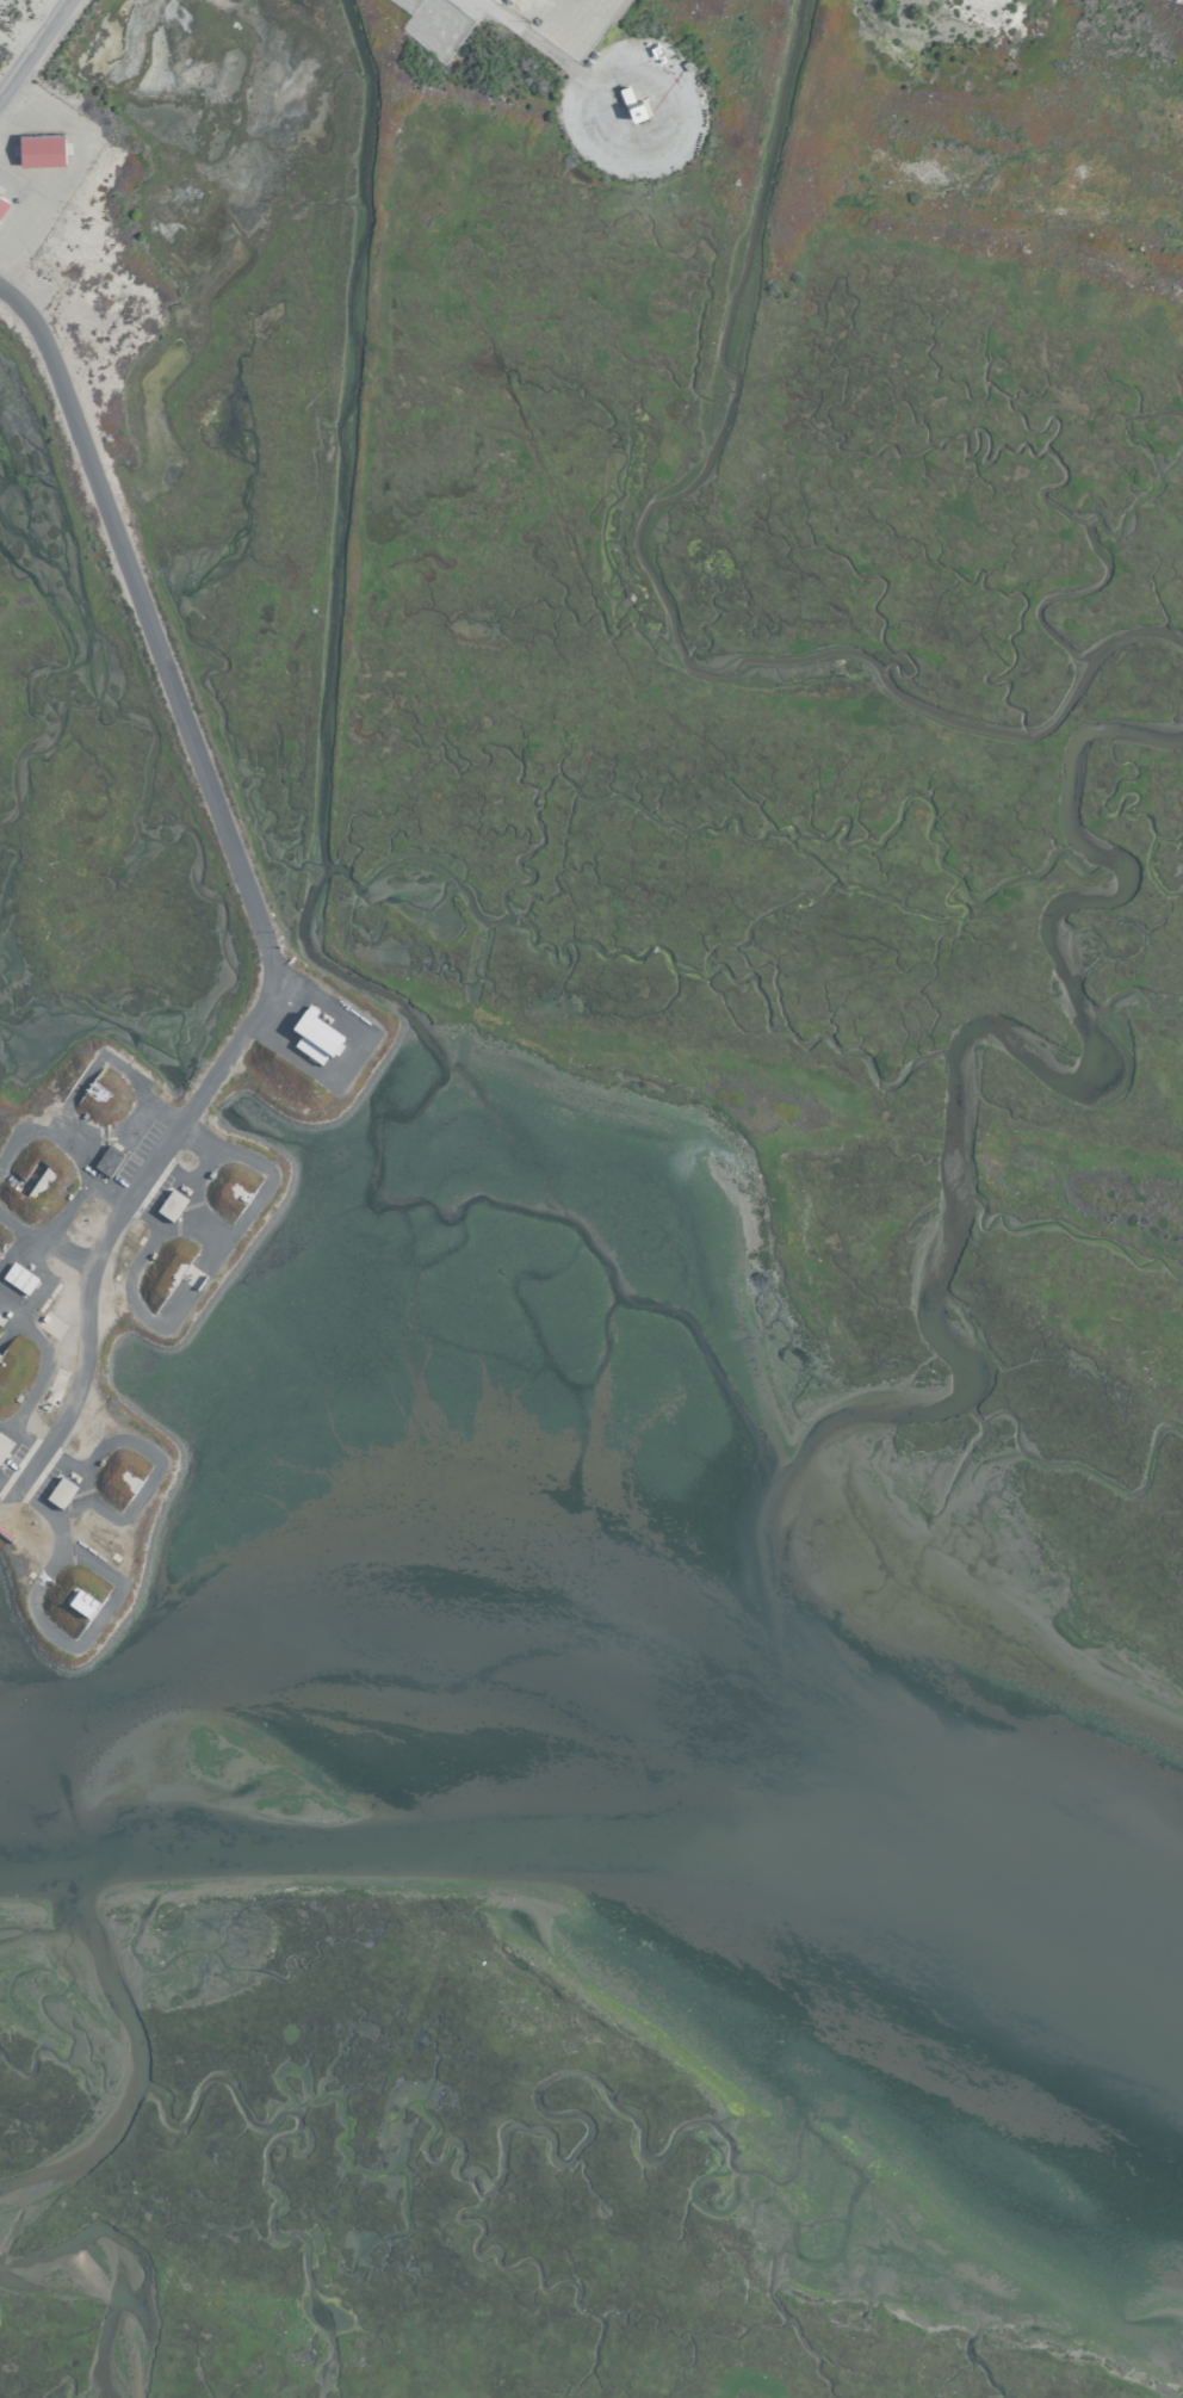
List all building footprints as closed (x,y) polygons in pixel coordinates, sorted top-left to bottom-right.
[(62,163),(61,132),(16,134),(17,165),(62,163)] [(297,1037),(291,1046),(321,1065),(340,1037),(310,1018),(315,1011),(305,1005),(289,1031),(297,1037)] [(91,1166),(106,1178),(122,1155),(106,1144),(91,1166)] [(36,1278),(10,1261),(0,1277),(0,1280),(25,1294),(36,1278)] [(11,1441),(0,1435),(0,1458),(11,1441)] [(74,1485),(58,1476),(43,1498),(58,1509),(74,1485)] [(64,1605),(85,1619),(95,1603),(76,1589),(64,1605)]
